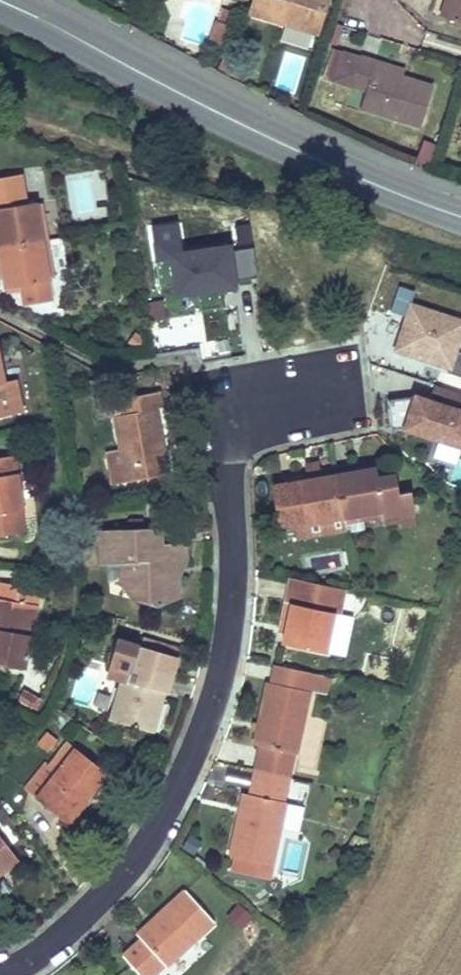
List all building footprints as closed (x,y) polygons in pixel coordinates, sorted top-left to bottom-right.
[(246,11),(315,32),(324,0),(249,0),(246,11)] [(436,19),(460,27),(460,0),(442,0),(436,19)] [(222,46),(229,24),(215,20),(208,42),(222,46)] [(336,65),(340,53),(331,50),(327,62),(336,65)] [(293,94),(305,57),(284,51),(273,88),(293,94)] [(336,65),(331,81),(367,91),(362,109),(420,126),(431,87),(402,78),(373,70),(375,63),(340,53),(336,65)] [(404,71),(375,63),(373,70),(402,78),(404,71)] [(26,204),(21,178),(0,181),(0,209),(26,204)] [(0,209),(0,250),(41,243),(35,207),(34,203),(26,204),(0,209)] [(40,206),(35,207),(41,243),(46,242),(40,206)] [(46,242),(41,243),(47,279),(52,278),(46,242)] [(0,250),(0,272),(1,279),(3,290),(19,287),(48,282),(47,279),(41,243),(0,250)] [(251,251),(228,253),(228,247),(164,256),(165,263),(154,265),(158,288),(168,287),(170,301),(234,293),(232,283),(255,280),(251,251)] [(48,282),(19,287),(22,307),(54,302),(50,282),(48,282)] [(388,315),(403,319),(407,306),(412,292),(397,288),(388,315)] [(164,320),(161,302),(145,304),(148,322),(164,320)] [(460,339),(460,323),(407,306),(403,319),(393,353),(451,371),(456,355),(460,339)] [(226,356),(227,341),(203,340),(202,355),(226,356)] [(456,355),(451,371),(450,376),(460,379),(460,356),(456,355)] [(21,412),(14,379),(3,381),(0,369),(0,417),(21,412)] [(434,384),(430,398),(415,393),(402,431),(460,450),(460,393),(434,384)] [(156,391),(115,400),(118,415),(113,416),(119,450),(126,482),(166,475),(153,409),(158,408),(156,391)] [(432,447),(429,459),(454,465),(457,454),(432,447)] [(119,450),(105,453),(112,485),(126,482),(119,450)] [(0,458),(0,537),(11,535),(7,512),(20,511),(12,456),(0,458)] [(361,463),(350,465),(350,472),(362,470),(361,463)] [(350,465),(333,468),(341,519),(380,512),(381,517),(396,515),(411,513),(408,491),(396,494),(394,474),(375,478),(374,467),(362,470),(350,472),(350,465)] [(306,479),(275,484),(283,529),(303,525),(341,519),(333,468),(317,471),(318,477),(306,479)] [(317,471),(305,472),(306,479),(318,477),(317,471)] [(20,511),(7,512),(11,535),(23,533),(20,511)] [(380,512),(341,519),(344,532),(344,534),(363,532),(361,520),(381,517),(380,512)] [(411,513),(396,515),(398,527),(414,525),(411,513)] [(341,519),(303,525),(306,539),(344,532),(341,519)] [(152,528),(98,530),(99,548),(106,548),(107,564),(118,564),(125,563),(126,584),(134,583),(134,600),(156,607),(177,599),(176,578),(164,578),(164,566),(175,567),(175,561),(184,560),(183,543),(158,544),(153,545),(152,528)] [(14,562),(14,548),(0,548),(0,562),(14,562)] [(125,563),(118,564),(119,584),(126,584),(125,563)] [(175,567),(164,566),(164,578),(176,578),(175,567)] [(283,633),(280,644),(324,653),(324,650),(332,612),(338,590),(294,580),(290,603),(284,602),(279,619),(285,621),(283,633)] [(0,583),(0,665),(24,669),(39,590),(0,583)] [(332,612),(324,650),(330,651),(339,614),(332,612)] [(285,621),(279,619),(277,632),(283,633),(285,621)] [(135,646),(127,644),(119,673),(124,674),(126,676),(135,646)] [(177,656),(135,646),(126,676),(124,674),(111,720),(147,731),(156,700),(152,699),(156,688),(163,691),(166,692),(177,656)] [(260,745),(254,770),(287,777),(293,754),(296,754),(310,691),(306,690),(310,673),(274,665),(270,683),(266,682),(253,743),(260,745)] [(328,677),(310,673),(306,690),(310,691),(324,694),(328,677)] [(156,700),(147,731),(151,732),(163,691),(156,688),(152,699),(156,700)] [(43,732),(13,765),(26,776),(56,743),(43,732)] [(45,763),(24,789),(62,819),(82,794),(86,797),(106,773),(67,742),(48,765),(45,763)] [(243,793),(229,855),(235,856),(243,858),(238,874),(260,879),(263,863),(270,864),(285,802),(282,801),(287,777),(254,770),(249,794),(243,793)] [(82,794),(62,819),(70,826),(90,801),(86,797),(82,794)] [(284,820),(301,823),(303,805),(286,802),(284,820)] [(18,859),(0,837),(0,873),(18,859)] [(235,856),(231,872),(238,874),(243,858),(235,856)] [(263,863),(260,879),(267,880),(270,864),(263,863)] [(122,955),(141,974),(150,974),(163,963),(165,965),(212,922),(184,890),(136,933),(141,938),(122,955)] [(234,904),(224,920),(241,931),(251,915),(234,904)]
